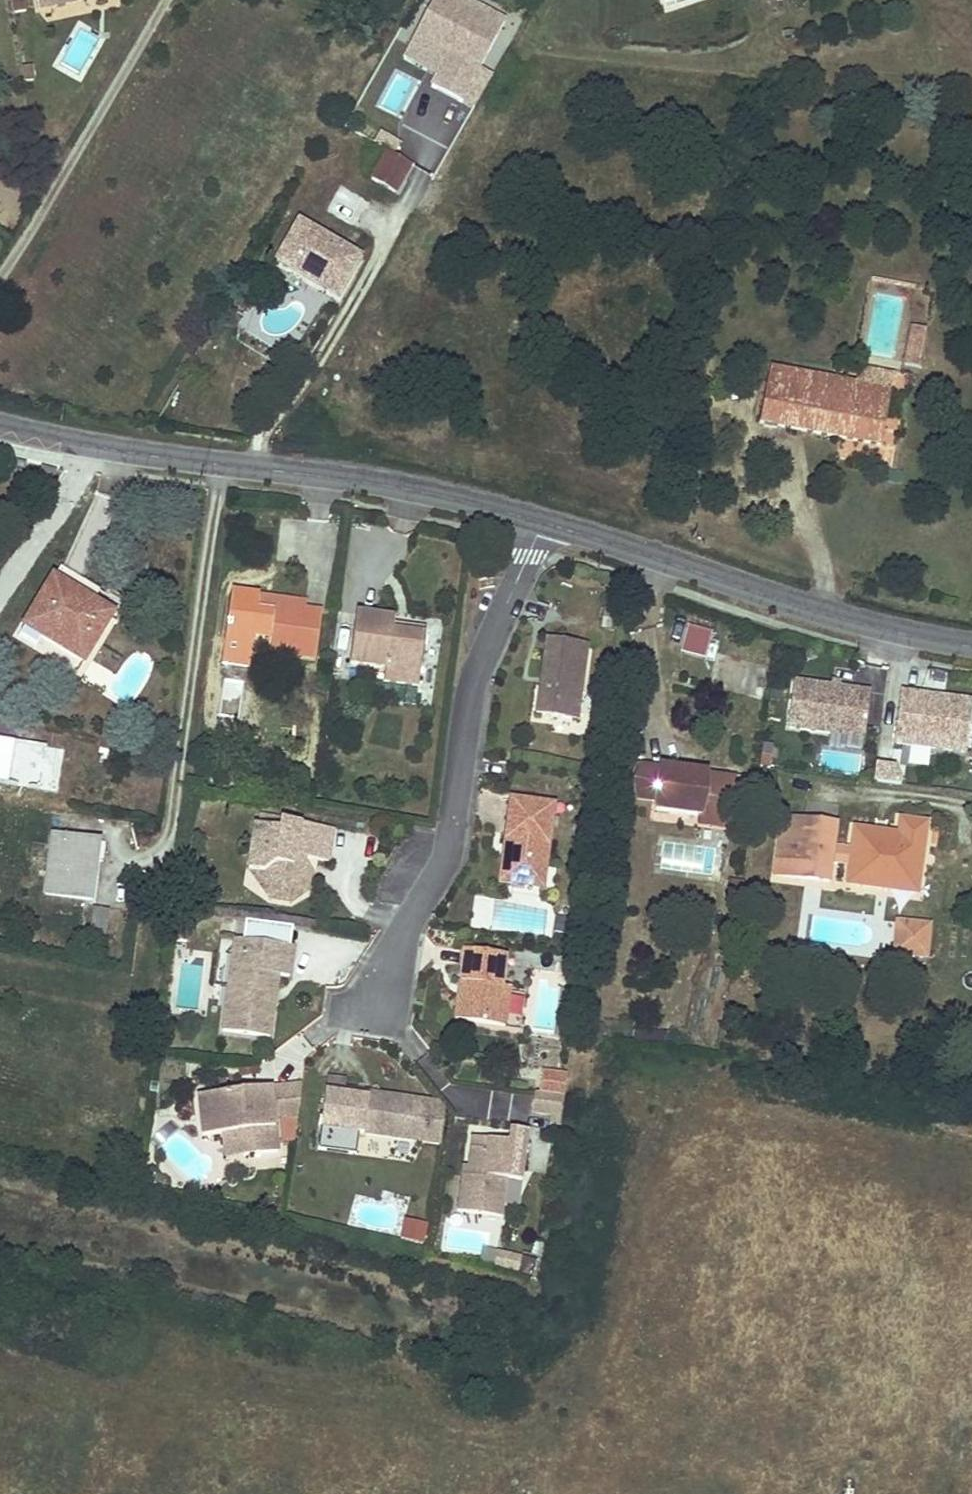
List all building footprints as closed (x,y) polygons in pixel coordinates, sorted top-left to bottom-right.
[(24,0),(13,0),(15,14),(26,12),(24,0)] [(39,9),(81,0),(37,0),(39,9)] [(114,0),(88,0),(90,10),(115,5),(114,0)] [(431,86),(461,101),(502,22),(459,0),(431,0),(403,54),(437,73),(431,86)] [(33,81),(32,66),(22,67),(24,82),(33,81)] [(417,85),(398,73),(379,104),(398,116),(417,85)] [(395,193),(412,165),(387,151),(371,179),(395,193)] [(359,259),(299,225),(274,268),(339,307),(356,277),(350,273),(359,259)] [(920,358),(925,329),(911,326),(906,355),(920,358)] [(919,368),(920,358),(906,355),(904,365),(919,368)] [(890,392),(893,374),(859,368),(856,386),(890,392)] [(880,446),(890,392),(856,386),(770,370),(760,423),(880,446)] [(42,466),(39,477),(54,481),(57,470),(42,466)] [(104,595),(61,569),(51,585),(81,603),(80,605),(88,610),(92,604),(98,607),(104,595)] [(88,610),(80,605),(81,603),(51,585),(28,623),(43,631),(40,637),(43,638),(84,663),(112,616),(98,607),(92,604),(88,610)] [(305,612),(274,607),(273,614),(257,612),(259,597),(232,593),(225,641),(252,645),(254,635),(270,637),(268,647),(268,651),(315,657),(322,614),(305,612)] [(306,604),(259,597),(257,612),(273,614),(274,607),(305,612),(306,604)] [(393,620),(356,615),(350,664),(385,668),(384,682),(418,686),(425,631),(407,629),(406,635),(392,633),(392,627),(393,620)] [(43,631),(28,623),(18,639),(36,649),(43,638),(40,637),(43,631)] [(705,659),(713,632),(688,626),(681,653),(705,659)] [(407,629),(392,627),(392,633),(406,635),(407,629)] [(270,637),(254,635),(252,645),(268,647),(270,637)] [(589,645),(547,639),(541,677),(545,678),(544,684),(540,683),(536,715),(578,721),(589,645)] [(863,739),(870,693),(794,682),(787,728),(863,739)] [(965,753),(971,702),(948,699),(947,704),(917,700),(918,695),(901,692),(894,743),(965,753)] [(948,699),(918,695),(917,700),(947,704),(948,699)] [(0,736),(0,779),(40,785),(47,743),(0,736)] [(906,765),(927,768),(929,749),(909,746),(906,765)] [(896,767),(876,764),(874,781),(899,785),(896,767)] [(729,813),(735,777),(695,772),(694,772),(694,776),(684,774),(685,771),(667,769),(641,765),(638,788),(653,790),(653,796),(657,797),(656,801),(655,810),(699,816),(698,823),(711,824),(713,811),(729,813)] [(695,772),(696,765),(682,765),(667,769),(685,771),(684,774),(694,776),(694,772),(695,772)] [(653,796),(653,790),(638,788),(636,798),(656,801),(657,797),(653,796)] [(547,867),(555,805),(511,799),(505,841),(511,842),(509,851),(503,850),(499,883),(534,888),(537,865),(547,867)] [(728,827),(729,813),(713,811),(711,824),(728,827)] [(280,821),(261,817),(259,828),(279,831),(280,822),(280,821)] [(837,824),(783,817),(776,874),(829,882),(832,863),(852,865),(849,884),(916,893),(925,825),(902,823),(900,838),(856,832),(854,850),(834,848),(837,824)] [(259,828),(255,827),(248,872),(263,874),(260,889),(303,896),(307,869),(300,868),(301,858),(309,859),(328,862),(333,831),(280,822),(279,831),(259,828)] [(92,902),(96,869),(89,869),(92,841),(53,836),(45,895),(92,902)] [(96,869),(99,842),(92,841),(89,869),(96,869)] [(307,869),(309,859),(301,858),(300,868),(307,869)] [(544,889),(547,867),(537,865),(534,888),(544,889)] [(311,890),(313,877),(307,869),(303,896),(311,890)] [(260,889),(263,874),(248,872),(267,900),(291,904),(303,896),(260,889)] [(93,909),(89,940),(104,942),(108,911),(93,909)] [(275,942),(290,942),(290,923),(275,923),(275,942)] [(911,956),(914,924),(898,923),(895,954),(911,956)] [(926,958),(930,926),(914,924),(911,956),(926,958)] [(344,960),(358,963),(362,944),(301,929),(289,975),(338,987),(344,960)] [(253,941),(235,938),(233,949),(252,952),(253,941)] [(293,947),(253,941),(252,952),(233,949),(222,1031),(270,1038),(275,1001),(271,1000),(274,975),(279,976),(289,977),(293,947)] [(510,993),(511,987),(502,987),(506,956),(465,950),(461,982),(469,983),(464,1021),(506,1027),(507,1015),(510,993)] [(464,1021),(469,983),(461,982),(456,1021),(464,1021)] [(524,995),(510,993),(507,1015),(521,1017),(524,995)] [(539,1093),(564,1096),(567,1076),(542,1073),(539,1093)] [(443,1107),(437,1100),(374,1092),(373,1094),(372,1100),(363,1099),(364,1093),(345,1090),(346,1081),(328,1079),(321,1128),(403,1140),(438,1144),(443,1107)] [(302,1084),(198,1096),(203,1136),(223,1134),(252,1131),(255,1155),(278,1152),(274,1116),(282,1117),(279,1121),(283,1144),(294,1143),(297,1119),(298,1119),(302,1084)] [(532,1112),(552,1114),(550,1124),(560,1126),(564,1096),(539,1093),(535,1092),(532,1112)] [(512,1142),(489,1140),(487,1151),(471,1148),(467,1177),(462,1176),(458,1211),(502,1217),(508,1180),(523,1182),(529,1132),(513,1130),(512,1142)] [(223,1134),(226,1158),(255,1155),(252,1131),(223,1134)] [(489,1140),(472,1138),(471,1148),(487,1151),(489,1140)] [(161,1177),(157,1169),(149,1168),(146,1182),(160,1185),(161,1177)] [(428,1224),(405,1219),(401,1239),(423,1244),(428,1224)] [(534,1259),(485,1250),(482,1267),(531,1276),(534,1259)]
